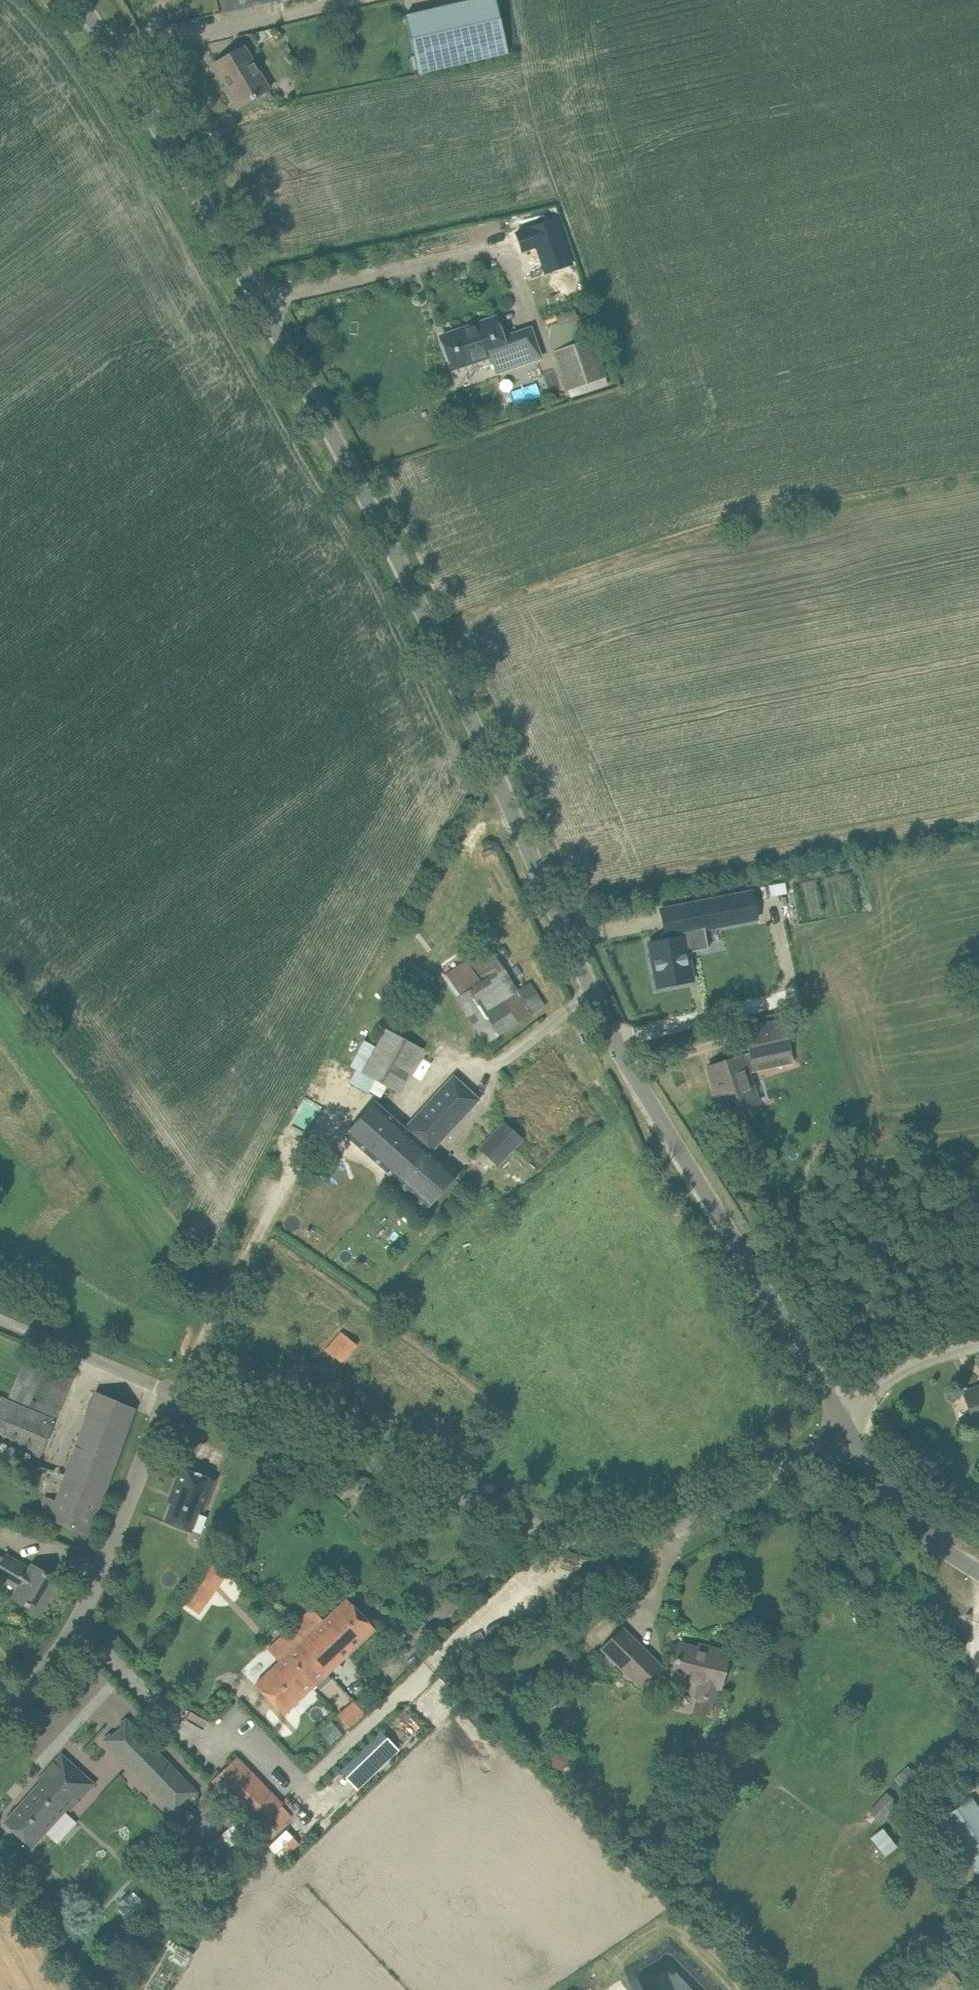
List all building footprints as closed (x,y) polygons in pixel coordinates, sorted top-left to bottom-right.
[(223,12),(243,7),(277,0),(220,0),(223,12)] [(404,15),(418,78),(507,58),(494,0),(470,0),(404,15)] [(213,64),(238,107),(256,97),(269,88),(244,46),(213,64)] [(556,219),(515,233),(522,251),(537,246),(546,273),(572,264),(556,219)] [(452,369),(461,366),(491,356),(497,371),(541,356),(531,326),(503,335),(497,317),(440,336),(452,369)] [(568,390),(606,377),(587,323),(548,337),(568,390)] [(704,928),(722,925),(757,918),(752,892),(717,899),(699,902),(704,928)] [(708,948),(704,928),(699,902),(660,910),(665,936),(666,936),(667,939),(648,942),(657,985),(657,988),(693,980),(688,952),(708,948)] [(517,990),(488,944),(443,976),(486,1044),(542,1005),(528,982),(517,990)] [(393,1016),(376,1047),(364,1040),(350,1065),(356,1069),(350,1082),(379,1098),(386,1086),(398,1092),(422,1048),(411,1042),(418,1030),(393,1016)] [(783,1020),(744,1028),(749,1053),(789,1045),(783,1020)] [(718,1084),(727,1113),(756,1103),(748,1074),(741,1055),(707,1066),(714,1086),(718,1084)] [(761,1070),(789,1064),(788,1056),(759,1061),(761,1070)] [(375,1101),(345,1135),(427,1208),(457,1174),(431,1151),(479,1099),(453,1075),(405,1128),(375,1101)] [(479,1149),(498,1166),(521,1139),(503,1122),(479,1149)] [(356,1344),(341,1331),(325,1349),(341,1362),(356,1344)] [(964,1392),(975,1423),(978,1421),(978,1387),(964,1392)] [(45,1498),(38,1516),(89,1534),(134,1409),(96,1393),(56,1502),(45,1498)] [(54,1420),(0,1397),(0,1439),(39,1456),(54,1420)] [(164,1522),(191,1532),(199,1509),(203,1511),(210,1492),(206,1491),(210,1480),(214,1481),(214,1480),(180,1467),(170,1493),(174,1494),(164,1522)] [(214,1554),(191,1586),(210,1599),(216,1591),(212,1579),(225,1562),(214,1554)] [(5,1557),(0,1566),(0,1576),(19,1587),(13,1597),(22,1602),(39,1612),(58,1580),(33,1566),(29,1572),(5,1557)] [(288,1630),(273,1644),(285,1656),(279,1661),(255,1684),(283,1714),(328,1673),(375,1629),(347,1599),(323,1620),(312,1631),(300,1642),(288,1630)] [(622,1631),(605,1648),(639,1682),(656,1665),(622,1631)] [(697,1696),(693,1711),(707,1714),(711,1700),(712,1700),(715,1685),(720,1686),(723,1672),(728,1652),(708,1647),(707,1651),(679,1644),(677,1654),(675,1663),(672,1674),(699,1681),(696,1696),(697,1696)] [(366,1715),(358,1705),(341,1720),(349,1729),(366,1715)] [(103,1740),(135,1773),(143,1765),(156,1778),(147,1786),(174,1814),(181,1807),(177,1803),(186,1795),(190,1799),(197,1792),(126,1718),(118,1725),(122,1729),(114,1737),(110,1733),(103,1740)] [(70,1811),(95,1783),(61,1753),(37,1780),(40,1783),(4,1822),(31,1847),(67,1808),(70,1811)] [(237,1756),(210,1782),(260,1831),(286,1804),(237,1756)] [(886,1792),(869,1810),(883,1824),(901,1805),(886,1792)] [(973,1794),(939,1818),(978,1877),(978,1802),(973,1794)] [(881,1827),(869,1837),(884,1855),(895,1846),(881,1827)] [(682,1966),(654,1973),(659,1989),(688,1989),(682,1966)]
